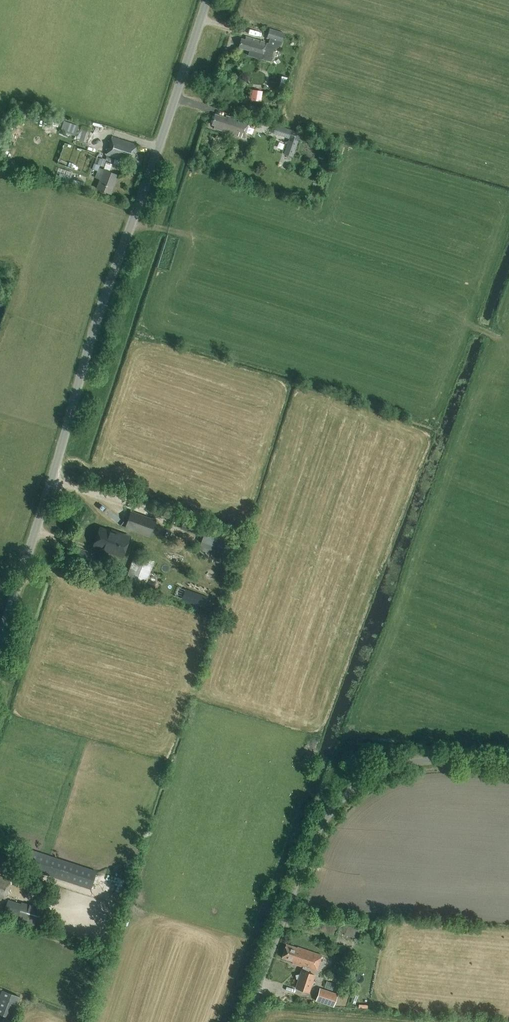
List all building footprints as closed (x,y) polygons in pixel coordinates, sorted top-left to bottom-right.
[(280,45),(284,32),(270,28),(267,38),(269,39),(268,43),(246,36),(245,40),(241,39),(239,47),(250,51),(249,55),(262,59),(270,61),(274,48),(276,48),(280,45)] [(263,101),(265,89),(255,88),(253,99),(263,101)] [(215,125),(214,128),(246,139),(248,134),(246,133),(248,126),(250,126),(251,124),(227,116),(226,119),(215,115),(212,124),(215,125)] [(86,143),(90,128),(82,125),(77,140),(86,143)] [(292,156),(300,133),(276,125),(273,133),(289,138),(284,153),(292,156)] [(132,163),(138,146),(111,137),(105,154),(132,163)] [(95,153),(65,142),(57,162),(87,174),(95,153)] [(110,193),(117,176),(99,168),(95,177),(100,179),(96,188),(110,193)] [(150,536),(156,519),(130,510),(124,527),(150,536)] [(100,527),(94,545),(104,549),(103,550),(111,553),(112,552),(122,555),(128,536),(116,532),(116,533),(100,527)] [(231,544),(204,534),(200,545),(226,556),(231,544)] [(80,551),(71,547),(68,556),(77,559),(76,561),(90,566),(94,555),(91,554),(91,552),(80,548),(80,551)] [(134,553),(124,582),(144,588),(154,560),(134,553)] [(204,608),(208,597),(185,588),(181,599),(204,608)] [(30,855),(27,865),(46,871),(45,874),(90,888),(96,870),(51,856),(32,850),(30,855)] [(0,877),(0,897),(5,898),(10,880),(0,877)] [(20,904),(8,900),(3,914),(16,918),(16,919),(39,926),(44,909),(21,902),(20,904)] [(297,948),(286,944),(282,957),(293,961),(292,962),(303,966),(301,970),(300,973),(296,975),(299,978),(295,987),(309,992),(315,975),(308,972),(309,968),(317,971),(323,955),(298,947),(297,948)] [(333,1006),(337,993),(320,988),(316,1000),(333,1006)] [(20,997),(2,990),(0,994),(0,1014),(12,1019),(20,997)]
